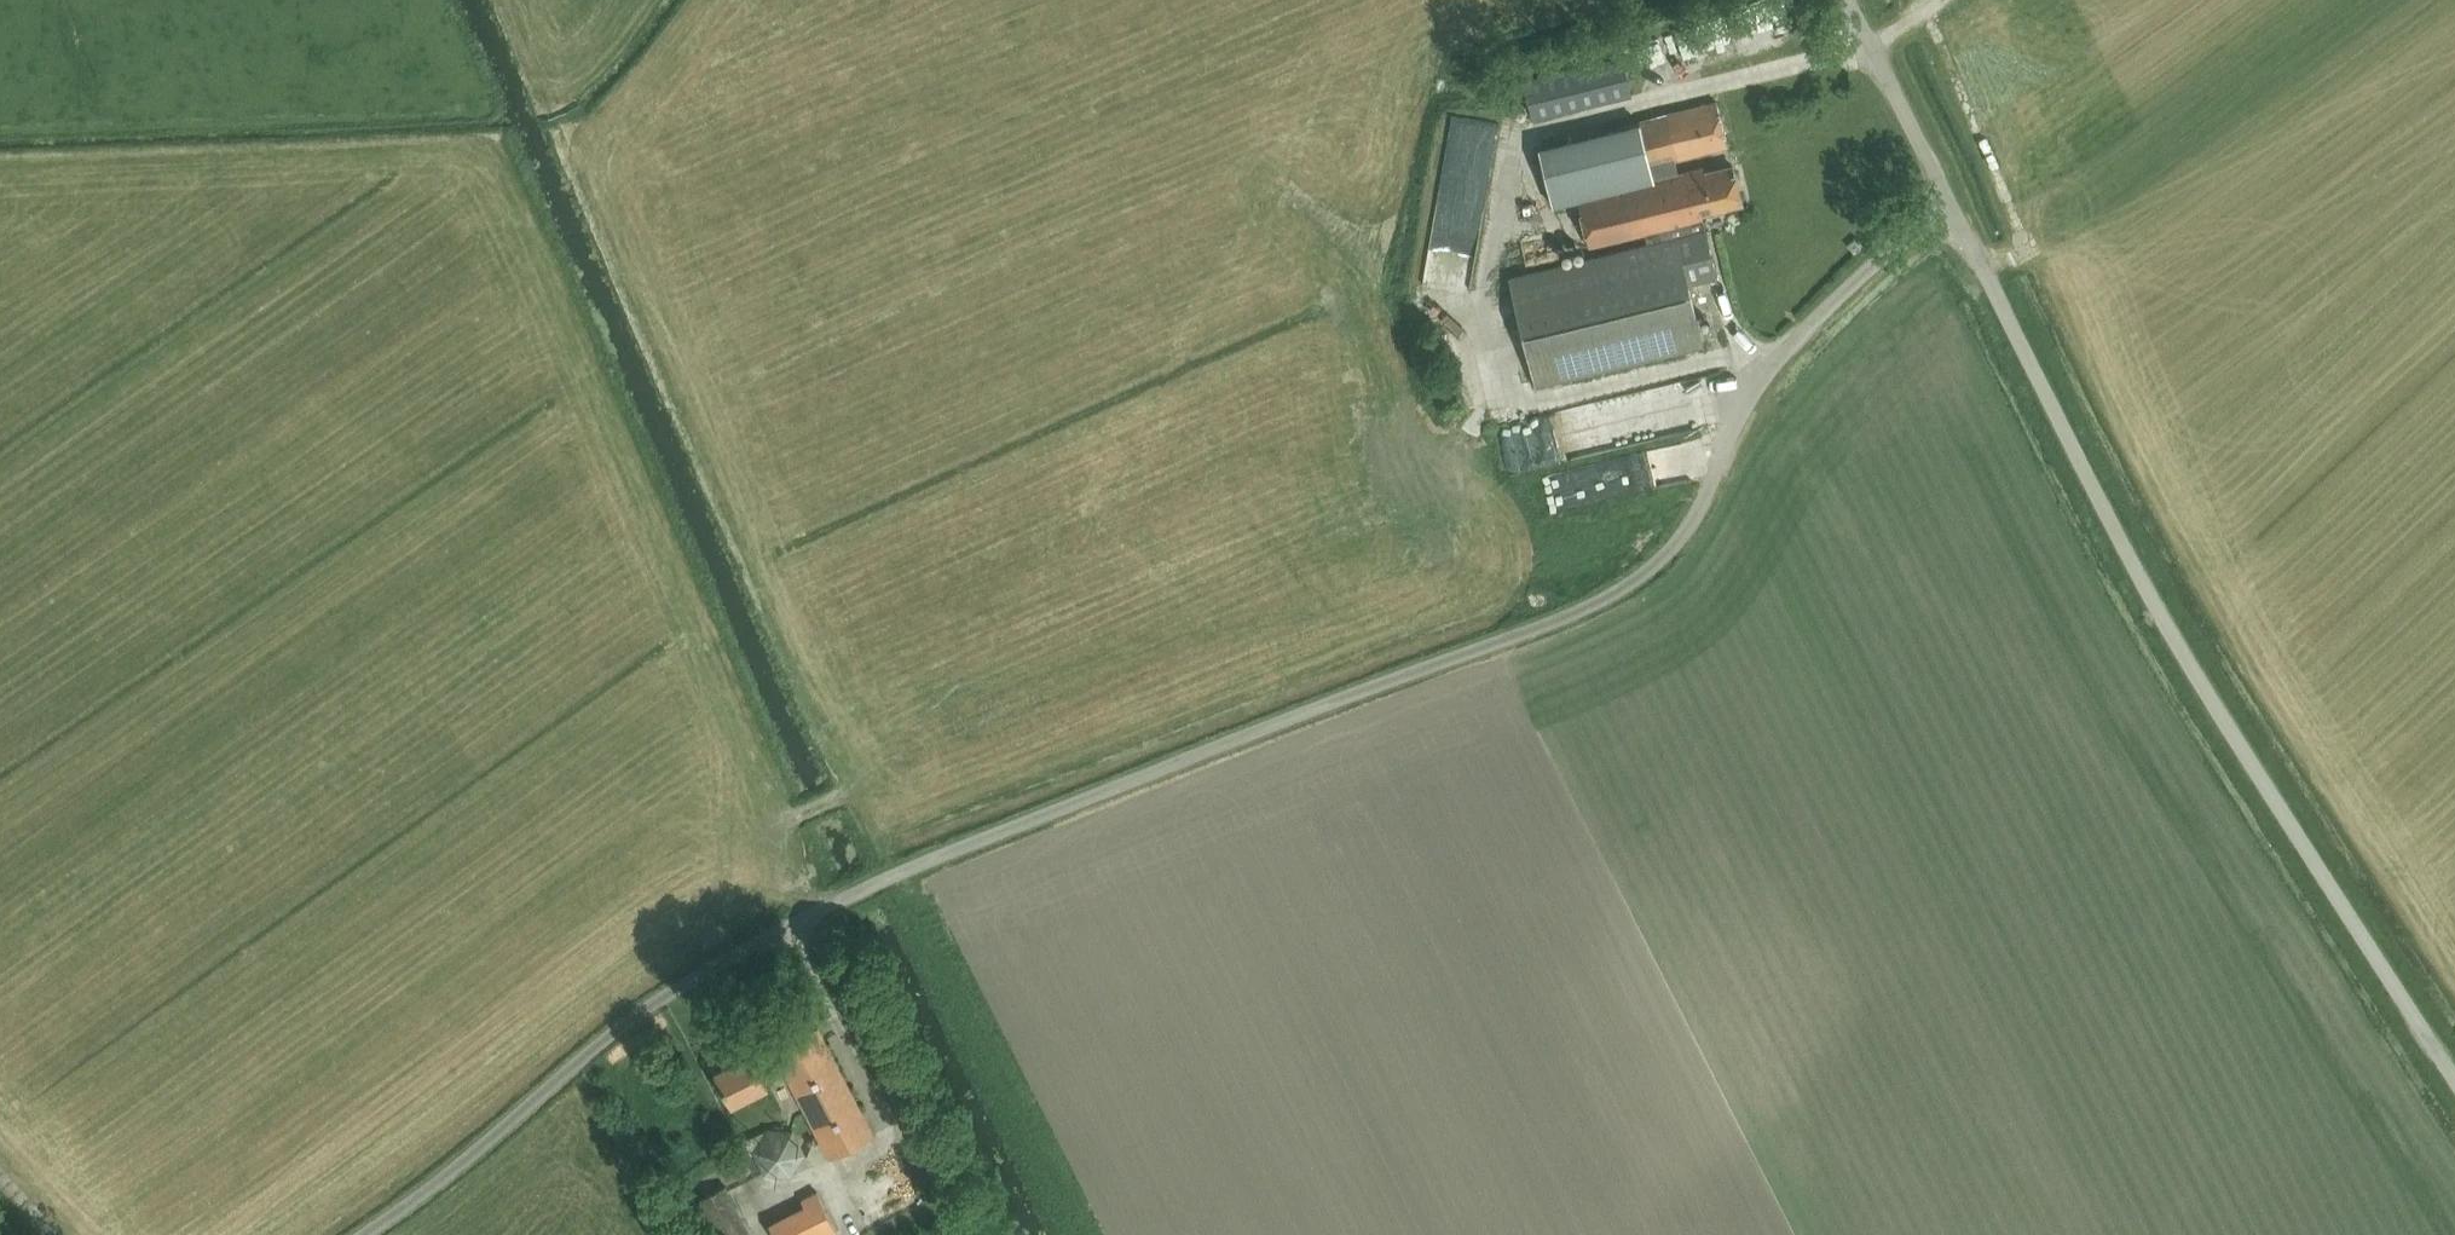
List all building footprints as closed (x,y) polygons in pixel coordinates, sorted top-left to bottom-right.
[(1665,69),(1703,64),(1700,39),(1661,44),(1665,69)] [(1532,119),(1630,95),(1621,56),(1522,80),(1532,119)] [(1715,275),(1707,241),(1700,213),(1740,203),(1731,166),(1704,173),(1702,168),(1678,174),(1674,160),(1727,147),(1716,102),(1640,121),(1641,124),(1538,149),(1552,204),(1576,198),(1588,247),(1644,233),(1647,244),(1507,278),(1534,386),(1702,345),(1687,282),(1715,275)] [(1557,456),(1565,490),(1695,461),(1687,427),(1720,420),(1710,377),(1520,419),(1530,462),(1557,456)] [(750,1053),(714,1071),(731,1104),(767,1086),(765,1082),(784,1072),(828,1159),(873,1137),(817,1027),(771,1050),(773,1054),(755,1063),(750,1053)] [(751,1152),(763,1175),(790,1177),(805,1155),(792,1130),(767,1130),(751,1152)] [(725,1187),(698,1201),(715,1234),(749,1234),(725,1187)] [(804,1206),(768,1224),(773,1234),(831,1234),(837,1232),(816,1192),(800,1199),(804,1206)]
